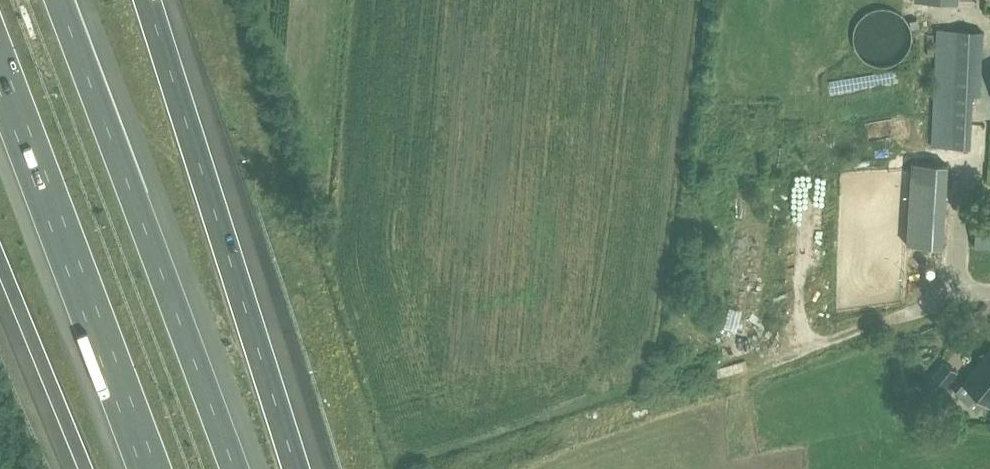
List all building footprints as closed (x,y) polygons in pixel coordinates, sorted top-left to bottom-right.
[(891,9),(886,8),(881,8),(876,9),(872,10),(868,12),(864,15),(860,19),(858,23),(855,27),(854,32),(854,36),(854,41),(855,46),(857,50),(859,54),(862,58),(866,61),(870,64),(875,65),(880,66),(884,66),(889,66),(894,64),(898,62),(902,59),(905,56),(908,52),(910,47),(911,43),(912,38),(912,33),(911,29),(909,24),(906,20),(903,16),(900,13),(895,11),(891,9)] [(936,29),(933,92),(934,92),(932,146),(971,147),(973,95),(981,96),(984,31),(936,29)] [(975,247),(989,247),(989,217),(978,216),(975,247)] [(963,383),(954,393),(977,412),(980,407),(985,411),(989,404),(989,347),(962,382),(963,383)] [(933,400),(939,394),(956,373),(942,363),(921,388),(933,400)]
